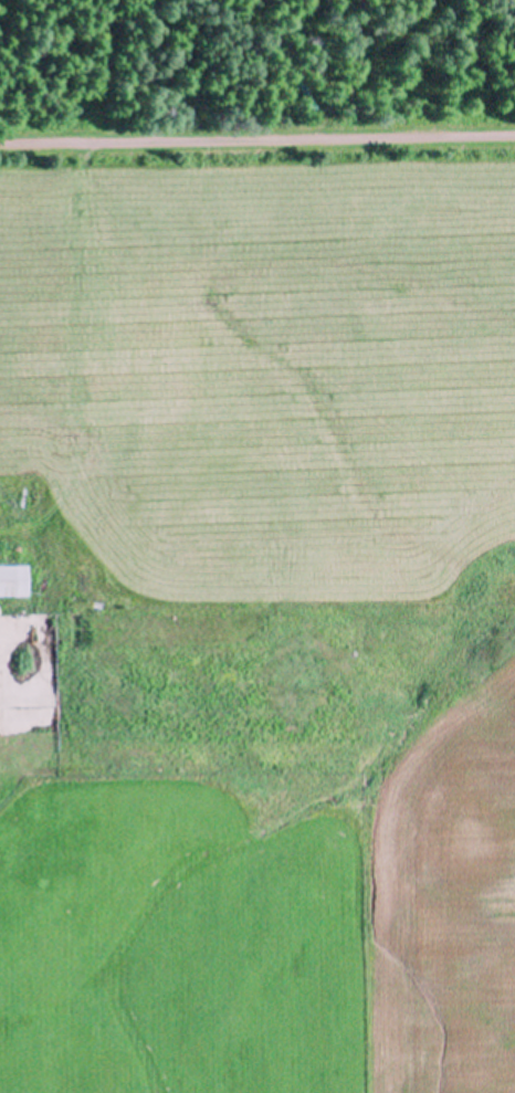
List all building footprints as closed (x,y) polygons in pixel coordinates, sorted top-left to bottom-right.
[(28,595),(0,595),(0,565),(28,565),(28,595)]
